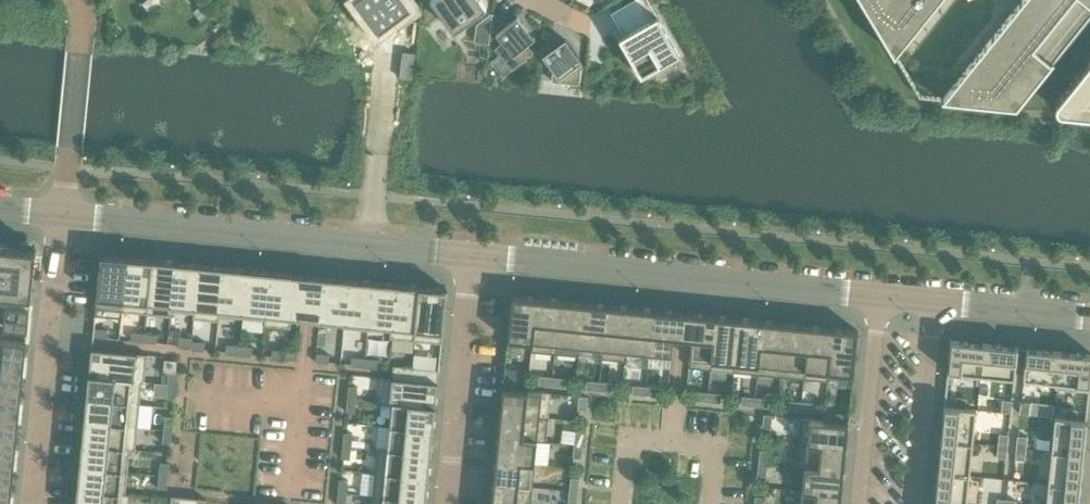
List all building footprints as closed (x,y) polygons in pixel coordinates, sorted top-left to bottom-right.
[(345,8),(355,0),(379,32),(394,21),(411,9),(410,7),(405,0),(339,0),(345,8)] [(454,32),(486,8),(480,0),(430,0),(454,32)] [(678,52),(674,45),(648,0),(632,0),(614,11),(622,26),(627,33),(623,35),(619,38),(621,42),(636,67),(641,76),(680,54),(678,52)] [(880,31),(894,55),(896,54),(895,53),(896,53),(921,22),(938,0),(861,0),(880,31)] [(954,83),(944,96),(943,97),(942,97),(942,98),(942,99),(956,100),(1009,106),(1016,106),(1022,99),(1025,95),(1089,15),(1089,0),(1022,0),(954,83)] [(502,42),(494,48),(512,70),(533,52),(527,44),(534,38),(517,17),(496,34),(502,42)] [(477,24),(474,41),(488,43),(490,26),(477,24)] [(553,75),(554,75),(553,79),(581,82),(583,60),(566,37),(544,54),(554,68),(553,75)] [(1064,99),(1063,102),(1063,106),(1064,109),(1066,112),(1089,114),(1089,67),(1064,99)] [(31,297),(33,280),(36,249),(35,249),(20,247),(19,247),(7,246),(6,246),(5,246),(0,245),(0,294),(31,297)] [(128,258),(101,255),(95,315),(122,318),(124,301),(128,258)] [(124,301),(148,303),(152,260),(128,258),(124,301)] [(148,303),(171,306),(176,263),(152,260),(148,303)] [(171,306),(195,308),(200,265),(176,263),(171,306)] [(195,308),(219,310),(223,267),(200,265),(195,308)] [(219,310),(243,313),(247,270),(223,267),(219,310)] [(243,313),(267,315),(271,272),(247,270),(243,313)] [(267,315),(290,318),(295,275),(271,272),(267,315)] [(301,319),(319,320),(324,277),(306,276),(295,275),(290,318),(301,319)] [(319,320),(344,323),(348,280),(324,277),(319,320)] [(344,323),(368,325),(372,282),(348,280),(344,323)] [(368,325),(392,328),(396,285),(372,282),(368,325)] [(392,328),(415,330),(420,287),(396,285),(392,328)] [(420,287),(415,330),(442,333),(447,290),(420,287)] [(507,341),(532,343),(537,299),(512,296),(507,341)] [(532,343),(556,345),(560,301),(537,299),(532,343)] [(28,326),(30,305),(30,303),(0,300),(0,323),(28,326)] [(556,345),(579,348),(583,303),(560,301),(556,345)] [(579,348),(602,350),(607,306),(583,303),(579,348)] [(602,350),(626,352),(630,308),(607,306),(602,350)] [(626,352),(649,355),(653,310),(630,308),(626,352)] [(673,338),(682,339),(685,313),(676,313),(653,310),(649,355),(671,357),(673,338)] [(689,359),(711,361),(716,317),(693,314),(685,313),(682,339),(691,340),(689,359)] [(711,361),(734,363),(739,319),(716,317),(711,361)] [(734,363),(758,366),(762,321),(739,319),(734,363)] [(758,366),(781,368),(786,324),(762,321),(758,366)] [(781,368),(805,370),(809,326),(786,324),(781,368)] [(832,328),(809,326),(805,370),(803,381),(827,383),(828,373),(832,328)] [(93,337),(106,338),(106,330),(93,328),(93,337)] [(832,328),(828,373),(853,375),(857,331),(832,328)] [(131,341),(144,342),(145,333),(132,332),(131,341)] [(145,333),(144,342),(157,343),(158,334),(145,333)] [(178,345),(191,347),(192,341),(192,338),(179,336),(178,345)] [(24,367),(27,342),(0,339),(0,365),(24,367)] [(950,340),(947,372),(949,372),(981,375),(984,344),(982,343),(968,342),(950,340)] [(192,341),(191,347),(191,350),(204,351),(205,342),(192,341)] [(226,353),(239,354),(240,345),(227,344),(226,353)] [(984,344),(981,375),(1014,379),(1017,348),(1017,347),(1015,347),(1000,345),(984,344)] [(240,345),(239,354),(252,356),(253,347),(240,345)] [(1026,349),(1023,380),(1055,383),(1056,383),(1059,351),(1043,350),(1029,348),(1026,348),(1026,349)] [(91,349),(89,376),(134,380),(137,353),(91,349)] [(272,358),(284,359),(285,350),(273,349),(272,358)] [(285,350),(284,359),(297,360),(298,352),(285,350)] [(1055,388),(1088,391),(1089,391),(1089,386),(1089,385),(1089,354),(1076,353),(1061,351),(1059,351),(1056,383),(1055,383),(1055,388)] [(316,354),(315,362),(328,363),(329,355),(316,354)] [(351,366),(364,367),(365,358),(352,357),(351,366)] [(365,358),(364,367),(377,368),(378,359),(365,358)] [(163,372),(175,373),(176,361),(165,360),(163,372)] [(22,390),(24,367),(0,365),(0,388),(22,390)] [(405,367),(393,366),(393,369),(392,373),(404,375),(405,367)] [(405,367),(404,375),(392,373),(392,375),(392,379),(437,383),(439,370),(419,368),(405,367)] [(505,368),(504,377),(517,378),(518,369),(505,368)] [(169,372),(168,384),(177,385),(178,373),(169,372)] [(89,376),(86,399),(129,403),(132,381),(134,382),(134,380),(89,376)] [(539,385),(552,386),(552,377),(539,376),(539,385)] [(517,378),(504,377),(503,389),(516,390),(517,378)] [(552,377),(552,386),(565,387),(565,379),(552,377)] [(379,403),(392,404),(392,403),(435,408),(437,383),(392,379),(382,378),(379,403)] [(585,389),(598,391),(599,382),(586,381),(585,389)] [(599,382),(598,391),(611,392),(612,383),(599,382)] [(177,385),(168,384),(166,397),(175,398),(177,385)] [(632,394),(645,395),(646,387),(633,385),(632,394)] [(348,386),(347,399),(356,400),(357,387),(348,386)] [(646,387),(645,395),(658,396),(659,388),(646,387)] [(19,413),(22,390),(0,388),(0,412),(19,413)] [(502,389),(500,413),(539,417),(542,392),(516,390),(503,389),(502,389)] [(694,400),(707,401),(708,393),(695,391),(694,400)] [(708,393),(707,401),(720,403),(721,394),(708,393)] [(577,409),(586,410),(587,397),(579,396),(577,409)] [(741,405),(754,406),(755,397),(742,396),(741,405)] [(755,397),(754,406),(767,407),(768,399),(755,397)] [(955,398),(954,407),(966,408),(967,399),(955,398)] [(86,399),(84,422),(127,426),(129,403),(86,399)] [(356,400),(347,399),(346,412),(354,413),(356,400)] [(1002,400),(1001,412),(1011,413),(1012,401),(1002,400)] [(788,409),(801,411),(801,402),(788,401),(788,409)] [(801,402),(801,411),(813,412),(814,403),(801,402)] [(1021,402),(1019,413),(1029,414),(1030,403),(1021,402)] [(392,404),(390,427),(433,431),(435,408),(392,403),(392,404)] [(941,438),(940,440),(972,443),(975,414),(976,409),(966,408),(954,407),(945,406),(944,406),(942,423),(941,438)] [(1065,409),(1064,418),(1076,420),(1077,410),(1065,409)] [(17,437),(19,413),(0,412),(0,435),(17,437)] [(500,413),(498,436),(537,440),(539,417),(500,413)] [(836,413),(835,422),(848,423),(849,414),(836,413)] [(762,428),(771,428),(772,416),(763,415),(762,428)] [(164,416),(163,429),(172,430),(173,417),(164,416)] [(1054,425),(1051,451),(1083,454),(1085,438),(1086,423),(1086,421),(1085,420),(1076,420),(1064,418),(1054,417),(1054,425)] [(809,419),(807,443),(846,447),(848,423),(835,422),(809,419)] [(84,422),(82,444),(125,449),(127,426),(84,422)] [(390,427),(387,450),(430,454),(433,431),(390,427)] [(172,430),(163,429),(162,442),(171,443),(172,430)] [(575,431),(574,444),(582,445),(584,432),(575,431)] [(344,432),(342,445),(351,446),(352,433),(344,432)] [(999,434),(998,446),(1007,447),(1008,435),(999,434)] [(15,460),(17,437),(0,435),(0,458),(15,460)] [(498,436),(495,460),(535,463),(537,440),(498,436)] [(1017,436),(1016,447),(1026,448),(1027,437),(1017,436)] [(352,439),(351,446),(365,448),(366,440),(352,439)] [(937,471),(937,472),(969,475),(972,443),(940,440),(939,456),(937,471)] [(807,443),(804,467),(843,471),(846,447),(807,443)] [(82,444),(80,467),(123,472),(125,449),(82,444)] [(582,445),(574,444),(573,457),(581,458),(582,445)] [(351,446),(342,445),(341,458),(350,459),(351,446)] [(997,455),(996,458),(1006,459),(1007,447),(998,446),(997,455)] [(1015,457),(1015,459),(1025,460),(1026,448),(1016,447),(1015,457)] [(760,449),(759,462),(767,463),(768,450),(760,449)] [(387,450),(385,473),(428,478),(430,454),(387,450)] [(1051,451),(1048,483),(1080,486),(1081,470),(1083,455),(1083,454),(1051,451)] [(12,483),(15,460),(0,458),(0,482),(12,483)] [(495,460),(493,483),(532,487),(535,463),(495,460)] [(160,462),(159,475),(168,476),(169,463),(160,462)] [(767,463),(759,462),(757,475),(766,476),(767,463)] [(80,467),(77,490),(120,495),(123,472),(80,467)] [(804,467),(802,490),(841,494),(843,471),(804,467)] [(934,503),(966,503),(969,475),(937,472),(936,488),(934,503)] [(385,473),(383,497),(426,501),(428,478),(385,473)] [(168,476),(159,475),(157,488),(166,489),(168,476)] [(570,478),(569,490),(578,491),(579,478),(570,478)] [(339,479),(338,492),(346,493),(348,480),(339,479)] [(12,483),(0,482),(0,503),(10,503),(12,483)] [(491,503),(530,503),(532,487),(493,483),(491,503)] [(1078,503),(1080,488),(1080,486),(1048,483),(1046,503),(1078,503)] [(77,490),(76,503),(119,503),(120,495),(77,490)] [(569,490),(568,503),(574,503),(577,503),(578,491),(569,490)] [(800,503),(840,503),(841,494),(802,490),(800,503)] [(338,492),(336,503),(345,503),(346,493),(338,492)] [(206,499),(171,496),(170,503),(205,503),(206,499)] [(754,503),(763,503),(764,497),(755,496),(754,503)]
